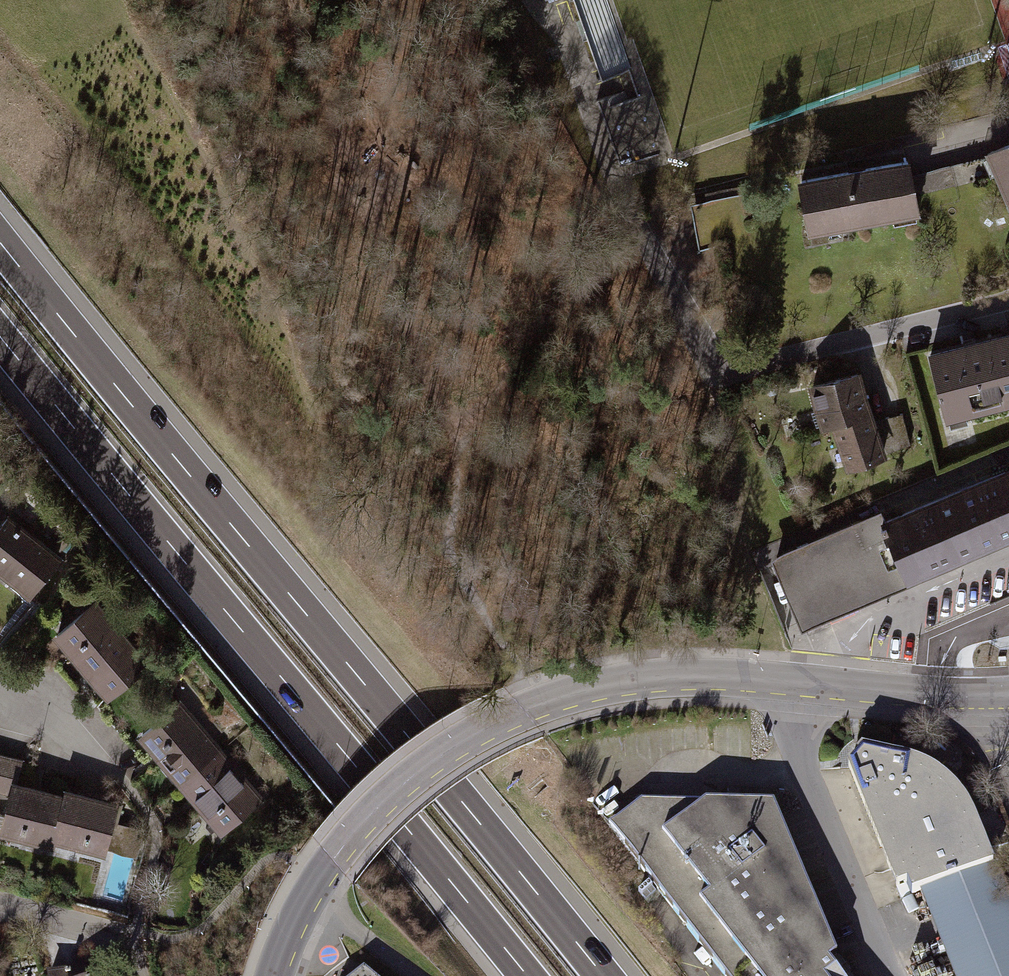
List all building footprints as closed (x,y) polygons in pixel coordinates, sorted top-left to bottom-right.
[(605,83),(633,75),(607,0),(576,0),(605,83)] [(984,158),(1008,218),(1008,147),(984,158)] [(916,169),(807,191),(819,251),(928,229),(916,169)] [(926,361),(944,429),(1008,412),(1008,351),(1006,340),(926,361)] [(861,380),(810,396),(822,434),(828,432),(839,471),(909,450),(899,417),(875,424),(861,380)] [(769,565),(798,633),(1008,544),(1008,475),(882,529),(878,519),(769,565)] [(0,521),(0,570),(30,594),(63,552),(9,510),(0,521)] [(96,596),(53,632),(108,698),(152,661),(96,596)] [(181,697),(138,733),(221,833),(264,797),(181,697)] [(849,767),(900,902),(922,894),(1000,864),(970,798),(956,784),(942,772),(920,760),(889,755),(864,750),(858,757),(849,767)] [(120,821),(126,799),(65,783),(63,790),(19,778),(24,757),(0,751),(0,790),(9,792),(0,825),(0,831),(55,845),(56,840),(105,852),(107,847),(138,855),(145,828),(120,821)] [(609,825),(726,975),(841,975),(829,961),(836,955),(774,802),(641,799),(609,825)] [(1000,864),(922,894),(956,975),(1008,975),(1008,887),(1000,864)] [(46,971),(47,975),(88,975),(87,967),(46,971)]
